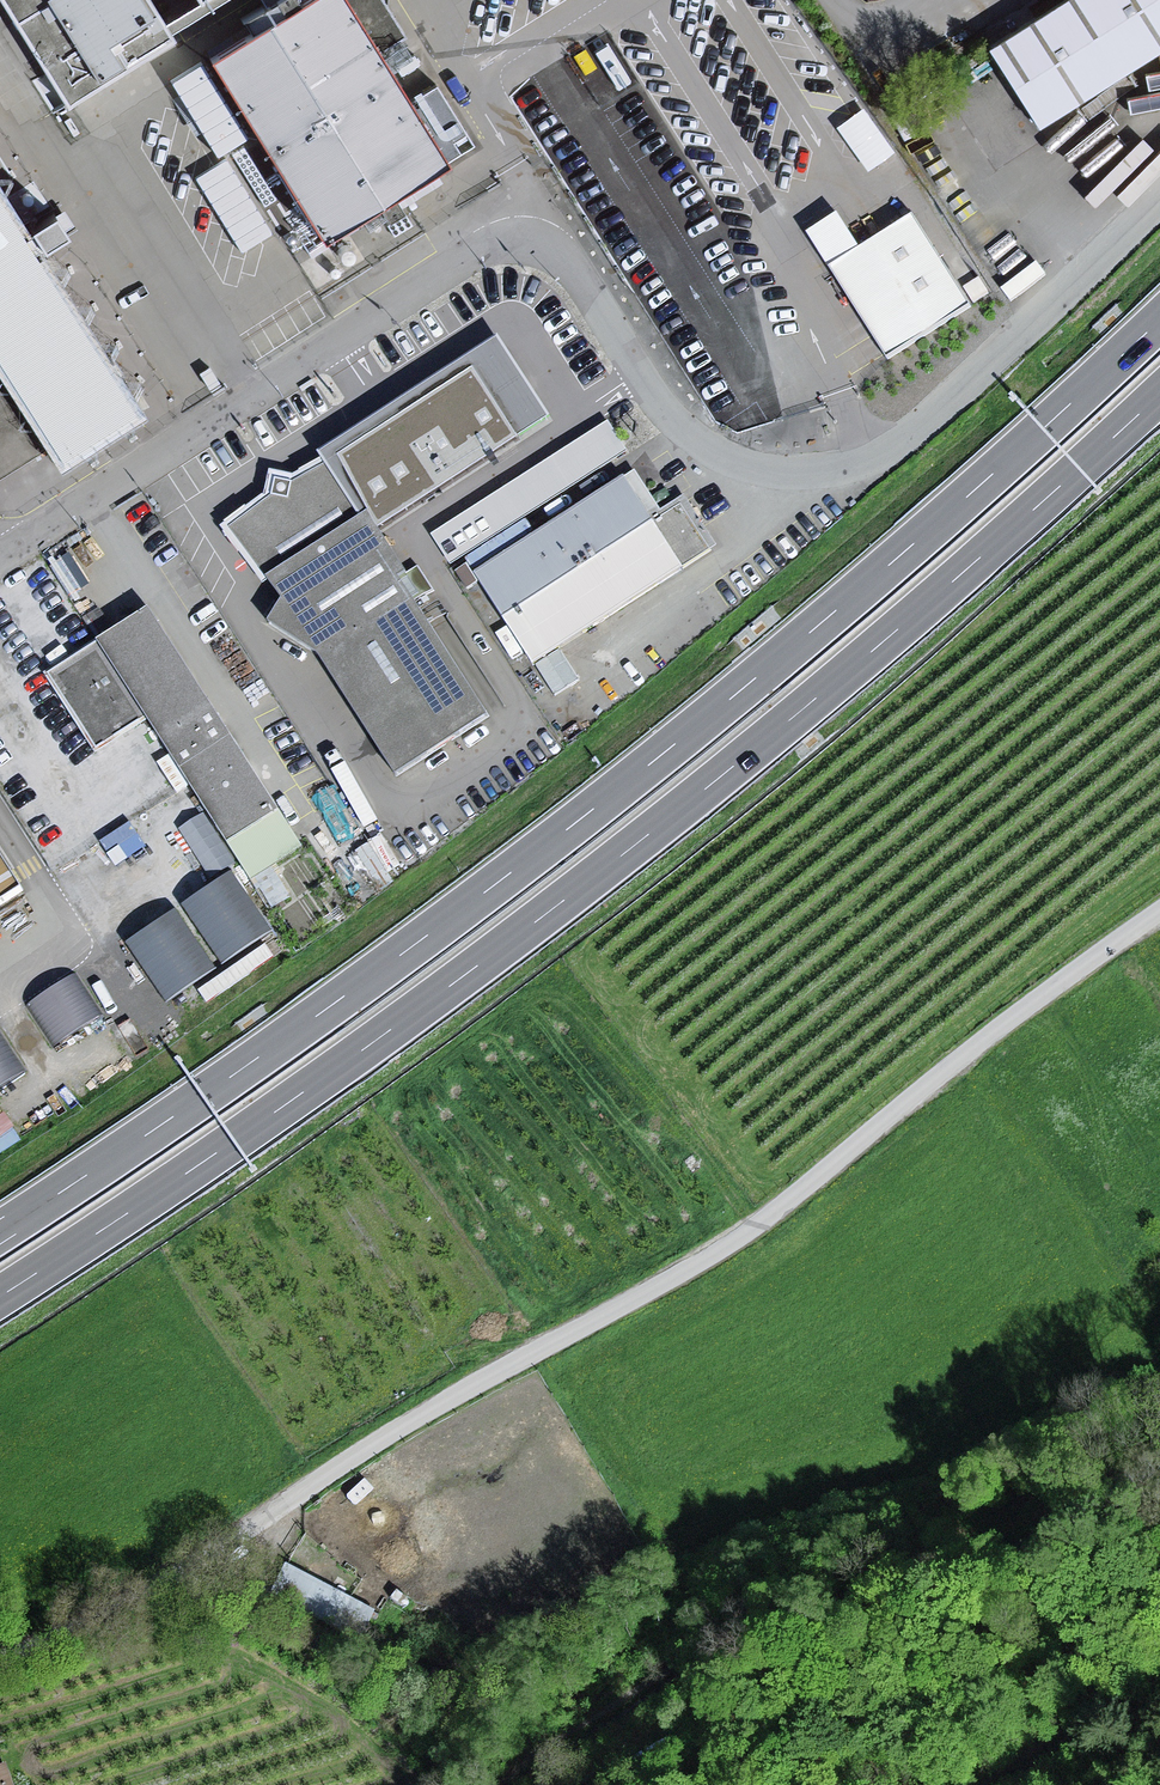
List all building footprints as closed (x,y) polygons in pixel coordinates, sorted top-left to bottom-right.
[(22,30),(69,105),(174,41),(170,34),(224,0),(3,0),(22,30)] [(211,60),(325,244),(450,166),(347,0),(309,0),(211,60)] [(979,56),(1032,136),(1159,52),(1159,0),(1064,0),(979,56)] [(57,450),(140,396),(0,180),(0,362),(57,450)] [(822,271),(883,367),(969,313),(908,217),(822,271)] [(539,419),(500,357),(351,452),(390,514),(539,419)] [(54,445),(0,362),(0,480),(54,445)] [(602,424),(430,536),(451,569),(623,457),(602,424)] [(261,583),(364,519),(337,459),(293,484),(269,477),(266,503),(220,533),(261,583)] [(466,576),(526,672),(681,575),(621,479),(466,576)] [(313,660),(391,781),(482,725),(392,583),(401,577),(364,519),(261,583),(279,606),(263,628),(313,660)] [(139,614),(40,679),(90,755),(137,725),(243,885),(296,851),(139,614)] [(219,976),(270,942),(227,876),(175,910),(219,976)] [(0,878),(0,902),(11,895),(0,878)] [(162,1010),(212,977),(170,914),(120,947),(162,1010)] [(47,1049),(95,1017),(71,979),(22,1011),(47,1049)] [(17,1074),(0,1048),(0,1085),(17,1074)] [(372,1610),(286,1565),(280,1577),(273,1590),(359,1635),(372,1610)] [(4,1764),(0,1765),(0,1784),(12,1784),(4,1764)]
